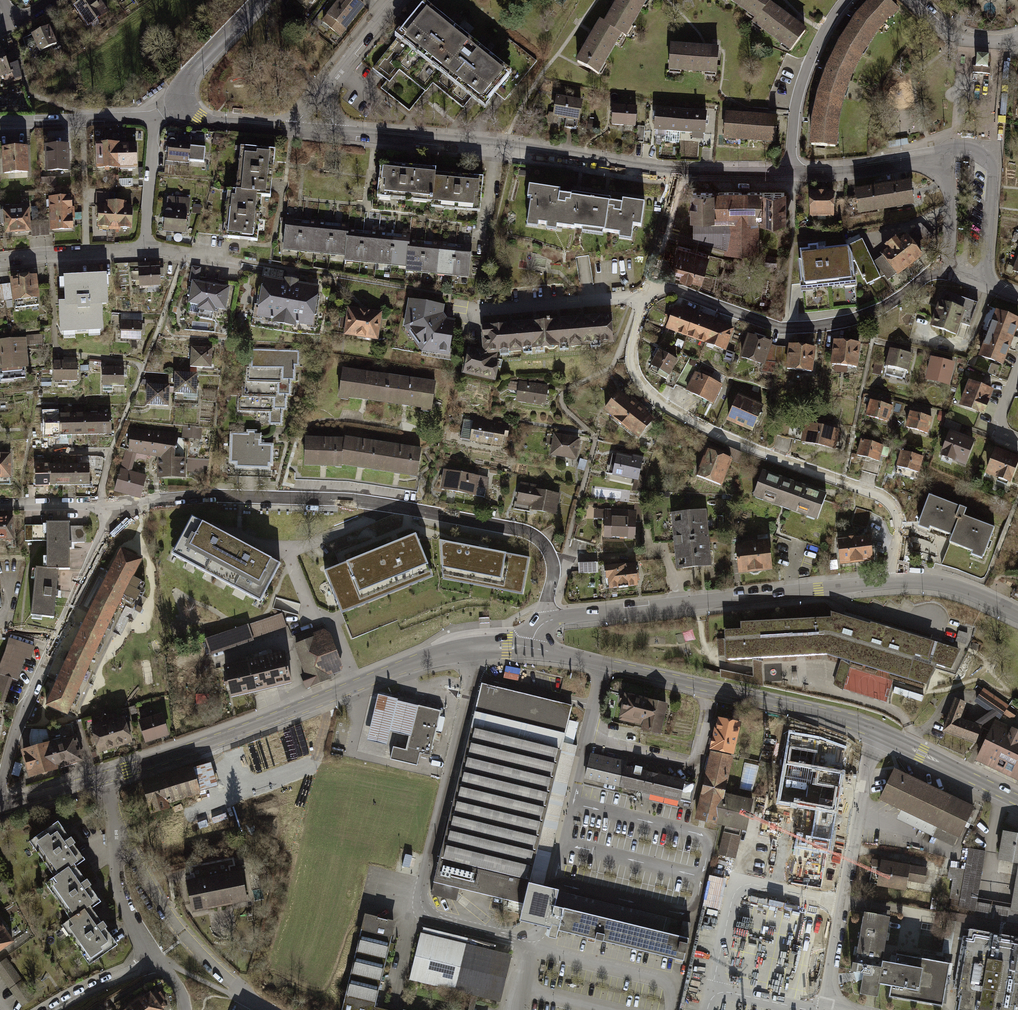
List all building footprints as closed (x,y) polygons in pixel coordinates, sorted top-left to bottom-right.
[(74,7),(87,28),(107,15),(98,0),(86,0),(74,7)] [(325,23),(345,40),(371,11),(358,0),(345,0),(325,23)] [(458,0),(428,0),(373,67),(389,80),(399,68),(426,90),(440,73),(447,78),(439,87),(463,106),(474,92),(486,101),(502,81),(512,89),(534,61),(458,0)] [(608,25),(630,37),(635,40),(657,0),(621,0),(608,25)] [(780,0),(732,0),(764,23),(778,4),(781,0),(780,0)] [(889,0),(866,0),(854,12),(836,40),(825,65),(816,90),(810,117),(808,143),(836,146),(839,119),(843,97),(852,74),(862,54),(876,30),(898,8),(889,0)] [(818,33),(778,4),(764,23),(762,27),(802,55),(818,33)] [(608,77),(630,37),(608,25),(602,22),(580,61),(608,77)] [(50,27),(31,35),(39,56),(58,46),(50,27)] [(726,48),(677,45),(675,74),(725,78),(726,48)] [(0,50),(0,82),(14,77),(2,49),(0,50)] [(976,54),(976,66),(988,67),(988,54),(976,54)] [(588,103),(562,97),(558,119),(585,124),(588,103)] [(643,129),(642,108),(619,108),(618,128),(643,129)] [(714,115),(663,111),(661,136),(712,139),(714,115)] [(782,118),(730,115),(728,144),(782,147),(782,118)] [(193,142),(171,140),(169,162),(211,166),(212,149),(193,148),(193,142)] [(140,143),(100,143),(101,169),(140,169),(140,143)] [(74,146),(48,146),(48,173),(74,172),(74,146)] [(282,151),(248,148),(244,195),(278,199),(282,151)] [(33,149),(6,149),(6,175),(33,175),(33,149)] [(447,171),(390,165),(386,200),(444,206),(447,171)] [(493,180),(447,175),(443,212),(489,216),(493,180)] [(908,178),(853,188),(857,213),(914,204),(913,198),(912,191),(909,178),(908,178)] [(654,206),(541,189),(539,202),(543,203),(539,231),(642,243),(644,229),(651,230),(654,206)] [(833,191),(808,191),(808,216),(833,216),(833,191)] [(727,213),(727,193),(693,193),(693,213),(727,213)] [(785,193),(727,193),(727,213),(727,222),(758,222),(785,222),(785,193)] [(267,244),(270,198),(236,195),(232,239),(267,244)] [(76,197),(51,198),(52,234),(78,233),(76,197)] [(193,199),(170,198),(168,233),(191,234),(193,199)] [(137,204),(106,202),(105,230),(136,231),(137,204)] [(35,210),(8,212),(10,235),(37,234),(35,210)] [(727,213),(693,213),(693,239),(726,246),(725,251),(758,250),(758,222),(727,222),(727,213)] [(352,259),(355,225),(291,218),(287,252),(352,259)] [(414,269),(417,236),(356,229),(352,259),(352,263),(414,269)] [(905,232),(878,251),(881,255),(895,274),(896,276),(923,256),(905,232)] [(845,241),(847,245),(863,279),(864,278),(867,284),(880,277),(873,262),(859,234),(845,241)] [(474,247),(417,241),(414,269),(413,274),(473,280),(474,247)] [(707,254),(678,246),(670,273),(701,281),(707,254)] [(848,247),(796,252),(799,292),(854,286),(848,247)] [(895,274),(881,255),(873,262),(880,277),(884,275),(887,280),(895,274)] [(167,266),(145,267),(147,286),(168,285),(167,266)] [(115,272),(73,275),(76,300),(68,301),(72,331),(115,329),(112,303),(119,302),(115,272)] [(43,274),(16,276),(20,301),(47,299),(43,274)] [(326,284),(272,275),(265,315),(322,325),(326,284)] [(236,284),(197,279),(193,305),(234,310),(236,284)] [(3,285),(7,299),(15,297),(11,283),(3,285)] [(973,300),(942,291),(933,325),(963,334),(973,300)] [(449,305),(414,299),(411,327),(431,352),(459,357),(464,323),(454,320),(449,317),(449,305)] [(388,311),(353,305),(351,335),(387,340),(388,311)] [(740,324),(680,305),(673,329),(732,351),(740,324)] [(998,312),(991,329),(1015,339),(1017,331),(1017,320),(998,312)] [(610,317),(484,327),(486,354),(497,356),(498,351),(612,342),(610,317)] [(148,322),(127,322),(129,340),(149,340),(148,322)] [(980,356),(1004,366),(1015,339),(991,329),(980,356)] [(779,342),(756,334),(748,356),(773,365),(779,342)] [(0,340),(0,343),(4,370),(36,365),(32,336),(0,340)] [(869,342),(841,339),(839,363),(868,366),(869,342)] [(823,346),(797,344),(796,368),(823,370),(823,346)] [(219,348),(197,347),(197,364),(220,366),(219,348)] [(918,352),(894,347),(890,365),(914,368),(918,352)] [(303,351),(252,349),(252,368),(247,367),(248,381),(242,381),(242,394),(237,395),(238,412),(270,413),(270,425),(286,425),(286,413),(292,411),(292,398),(297,398),(296,383),(304,383),(303,351)] [(469,350),(464,372),(494,379),(497,364),(495,364),(497,356),(486,354),(469,350)] [(676,360),(660,351),(650,369),(666,378),(676,360)] [(957,363),(935,358),(931,380),(954,385),(957,363)] [(719,385),(696,374),(701,364),(690,359),(677,385),(711,403),(719,385)] [(88,361),(61,360),(61,381),(88,381),(88,361)] [(129,367),(108,367),(110,385),(131,386),(129,367)] [(441,384),(349,369),(346,398),(438,412),(441,384)] [(203,374),(181,372),(182,391),(203,392),(203,374)] [(992,416),(1004,386),(977,375),(965,405),(992,416)] [(547,385),(520,381),(517,400),(545,404),(547,385)] [(175,385),(153,384),(153,404),(176,404),(175,385)] [(650,411),(623,390),(606,411),(639,437),(652,421),(646,416),(650,411)] [(771,407),(743,397),(735,420),(763,431),(771,407)] [(896,405),(872,400),(869,415),(894,421),(896,405)] [(937,417),(912,411),(909,427),(933,433),(937,417)] [(116,413),(52,414),(53,435),(117,435),(116,413)] [(512,425),(479,421),(476,441),(510,448),(512,425)] [(845,428),(810,421),(806,442),(841,448),(845,428)] [(184,427),(184,438),(203,437),(202,427),(184,427)] [(182,433),(137,429),(135,456),(165,459),(166,478),(192,478),(190,457),(183,456),(182,433)] [(981,440),(954,431),(945,456),(974,467),(981,440)] [(267,433),(235,433),(236,464),(241,465),(242,471),(281,471),(280,445),(268,444),(267,433)] [(585,439),(559,434),(556,455),(582,461),(585,439)] [(353,467),(353,438),(314,438),(314,466),(353,467)] [(427,479),(429,450),(353,438),(354,466),(427,479)] [(888,445),(866,439),(862,455),(885,461),(888,445)] [(734,457),(709,448),(696,479),(722,491),(734,457)] [(1000,449),(992,472),(1017,482),(1017,455),(1000,449)] [(928,456),(904,450),(900,467),(925,474),(928,456)] [(0,452),(0,478),(19,477),(18,451),(0,452)] [(650,459),(622,453),(617,475),(645,480),(650,459)] [(138,459),(126,456),(116,489),(147,498),(151,475),(135,471),(138,459)] [(95,464),(42,465),(43,485),(97,485),(95,464)] [(834,494),(766,468),(759,494),(828,519),(834,494)] [(490,479),(447,471),(444,491),(488,499),(490,479)] [(564,491),(525,484),(522,507),(561,515),(564,491)] [(974,509),(936,495),(928,524),(963,536),(960,545),(992,557),(1002,528),(972,516),(974,509)] [(637,511),(606,509),(605,537),(639,539),(637,511)] [(710,510),(675,513),(683,570),(719,567),(710,510)] [(0,517),(0,540),(20,540),(19,516),(0,517)] [(260,602),(280,565),(192,518),(172,555),(260,602)] [(75,567),(73,523),(44,524),(45,568),(75,567)] [(415,534),(324,571),(340,609),(431,573),(415,534)] [(876,534),(847,539),(852,564),(882,560),(876,534)] [(530,558),(440,540),(443,576),(523,591),(530,558)] [(774,541),(739,544),(744,575),(780,571),(774,541)] [(151,560),(129,548),(92,623),(54,705),(75,716),(114,633),(151,560)] [(642,564),(608,567),(611,590),(646,586),(642,564)] [(61,570),(33,568),(30,612),(58,614),(61,570)] [(11,608),(5,578),(0,579),(0,610),(11,608)] [(281,613),(206,639),(211,653),(286,627),(281,613)] [(958,651),(958,650),(872,624),(871,626),(833,614),(833,619),(742,623),(742,631),(726,631),(727,659),(754,657),(761,657),(827,653),(843,658),(850,660),(926,683),(935,666),(957,673),(967,653),(958,651)] [(325,634),(296,645),(307,674),(302,675),(307,687),(329,679),(327,674),(339,670),(325,634)] [(10,638),(0,667),(0,677),(21,684),(30,660),(33,661),(37,647),(10,638)] [(283,651),(224,666),(232,696),(291,681),(283,651)] [(752,676),(720,669),(721,677),(763,686),(763,679),(764,679),(763,661),(761,660),(761,657),(754,657),(753,659),(752,659),(752,676)] [(850,660),(843,658),(842,659),(841,659),(833,684),(843,691),(851,665),(849,664),(850,660)] [(579,705),(484,684),(439,884),(534,905),(538,887),(579,705)] [(983,688),(978,698),(1006,712),(1011,702),(983,688)] [(625,691),(619,719),(665,730),(672,702),(625,691)] [(403,699),(381,694),(371,739),(391,743),(394,731),(413,736),(410,749),(397,746),(394,759),(421,765),(424,754),(433,756),(443,711),(402,702),(403,699)] [(966,707),(956,703),(944,734),(977,746),(982,731),(960,722),(966,707)] [(1010,706),(1005,714),(1015,720),(1017,716),(1017,711),(1010,706)] [(167,715),(145,721),(151,742),(174,735),(167,715)] [(131,717),(98,728),(106,753),(139,742),(131,717)] [(721,717),(714,751),(739,757),(747,723),(721,717)] [(999,722),(980,760),(1017,778),(1017,731),(999,722)] [(843,771),(847,748),(819,737),(789,732),(785,761),(777,803),(791,806),(801,807),(787,882),(822,888),(829,850),(836,813),(842,777),(843,771)] [(80,737),(26,751),(34,779),(89,762),(80,737)] [(731,792),(739,757),(714,751),(698,819),(723,824),(731,792)] [(630,760),(594,752),(588,779),(624,787),(628,768),(630,760)] [(198,766),(146,781),(155,812),(206,796),(204,790),(222,785),(216,764),(199,769),(198,766)] [(628,768),(624,787),(653,793),(685,800),(689,781),(628,768)] [(979,807),(897,768),(882,799),(964,838),(979,807)] [(758,798),(731,792),(723,824),(750,831),(758,798)] [(787,882),(801,807),(791,806),(778,880),(787,882)] [(68,821),(34,842),(58,881),(60,883),(89,865),(93,863),(68,821)] [(725,832),(721,853),(739,857),(743,835),(725,832)] [(1008,832),(1003,863),(1017,865),(1017,834),(1008,832)] [(988,852),(969,849),(966,867),(951,865),(949,877),(955,878),(952,898),(963,900),(962,905),(979,908),(988,852)] [(186,881),(192,911),(247,900),(240,870),(230,872),(229,866),(233,865),(232,859),(190,867),(191,874),(193,874),(194,880),(186,881)] [(931,870),(887,861),(882,886),(912,892),(914,882),(928,885),(931,870)] [(113,904),(89,865),(60,883),(58,881),(54,883),(77,921),(79,925),(104,910),(113,904)] [(570,894),(538,887),(534,905),(530,923),(562,931),(567,910),(570,894)] [(0,908),(0,957),(22,943),(0,908)] [(127,947),(104,910),(79,925),(77,921),(67,926),(93,968),(127,947)] [(691,940),(567,910),(562,931),(686,961),(691,940)] [(899,917),(869,911),(857,973),(869,975),(865,996),(886,999),(888,988),(898,990),(897,998),(949,1007),(957,964),(900,954),(899,959),(892,958),(899,917)] [(402,1009),(379,1004),(399,921),(366,913),(342,1009),(402,1009)] [(517,948),(425,924),(410,980),(471,996),(478,998),(502,1004),(517,948)] [(975,929),(961,1009),(1017,1009),(1017,937),(975,929)] [(0,963),(0,968),(25,1006),(37,999),(9,957),(0,963)] [(154,991),(128,1009),(167,1009),(154,991)] [(478,998),(471,996),(467,1009),(475,1009),(478,998)]
